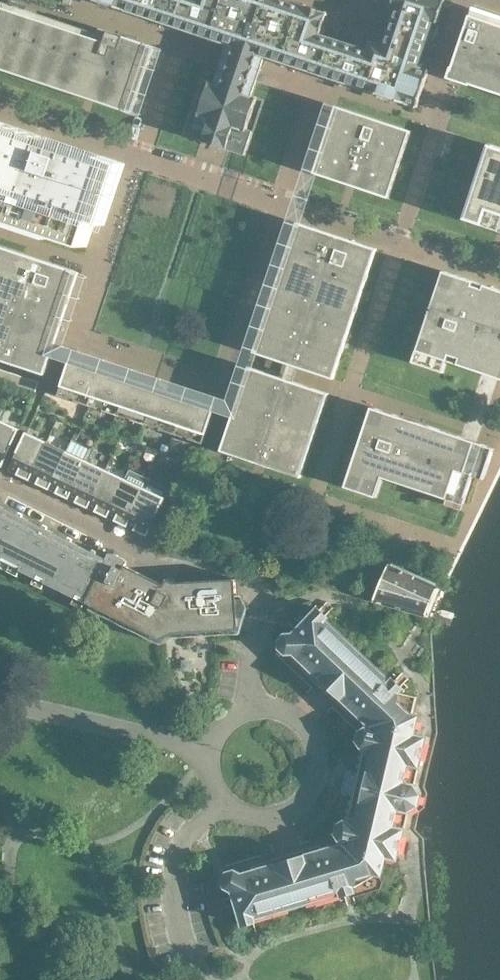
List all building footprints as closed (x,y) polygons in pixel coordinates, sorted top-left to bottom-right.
[(0,1),(0,69),(131,112),(132,112),(154,47),(154,46),(153,46),(122,35),(121,36),(100,29),(98,34),(24,9),(26,5),(11,0),(10,4),(0,1)] [(227,44),(214,84),(208,82),(198,113),(193,111),(185,134),(244,154),(252,131),(246,129),(257,98),(251,96),(264,57),(417,107),(429,70),(418,66),(433,21),(437,22),(445,0),(393,0),(392,5),(393,6),(392,7),(396,8),(384,46),(370,42),(367,50),(320,34),(327,14),(329,15),(329,13),(328,12),(328,11),(326,10),(325,11),(307,5),(307,4),(305,3),(304,4),(291,0),(94,0),(227,44)] [(472,9),(453,67),(451,67),(447,78),(470,86),(470,84),(499,94),(499,18),(472,9)] [(314,172),(314,173),(388,197),(389,197),(410,131),(410,130),(336,106),(335,106),(314,172)] [(87,246),(96,221),(107,224),(127,163),(106,156),(105,159),(89,154),(90,153),(7,125),(3,124),(0,123),(0,217),(87,246)] [(488,144),(463,219),(481,225),(486,210),(499,214),(499,148),(488,144)] [(376,248),(297,222),(254,352),(289,364),(291,357),(300,360),(298,367),(333,379),(376,248)] [(45,374),(51,354),(50,354),(79,272),(0,245),(0,359),(45,374)] [(443,271),(412,362),(443,372),(447,361),(449,354),(459,358),(457,364),(499,378),(499,290),(490,286),(488,290),(472,285),(474,281),(443,271)] [(100,367),(71,357),(58,395),(87,404),(100,367)] [(194,361),(187,379),(201,384),(207,366),(194,361)] [(284,378),(249,366),(231,420),(221,450),(300,477),(328,393),(293,381),(291,388),(282,385),(284,378)] [(100,367),(87,404),(116,414),(129,376),(100,367)] [(11,371),(1,368),(0,371),(0,382),(6,384),(11,371)] [(16,387),(20,375),(11,371),(6,384),(16,387)] [(25,391),(30,378),(20,375),(16,387),(25,391)] [(129,376),(116,414),(145,424),(158,386),(129,376)] [(25,391),(35,394),(39,381),(30,378),(25,391)] [(187,396),(158,386),(145,424),(174,433),(187,396)] [(187,396),(174,433),(203,443),(216,405),(187,396)] [(494,447),(372,407),(345,486),(376,497),(383,477),(447,498),(445,504),(461,510),(464,504),(473,475),(484,479),(494,447)] [(20,428),(0,419),(0,466),(2,467),(20,428)] [(46,442),(26,433),(8,470),(28,479),(46,442)] [(66,451),(46,442),(28,479),(48,488),(66,451)] [(86,461),(66,451),(48,488),(68,498),(86,461)] [(106,470),(86,461),(68,498),(88,507),(106,470)] [(127,526),(150,479),(130,469),(125,479),(108,517),(127,526)] [(125,479),(106,470),(88,507),(108,517),(125,479)] [(147,535),(170,489),(150,479),(128,526),(147,535)] [(0,524),(0,559),(1,560),(0,562),(0,567),(8,571),(33,521),(8,508),(0,524)] [(58,533),(33,521),(8,571),(18,576),(21,570),(35,577),(36,577),(58,533)] [(58,533),(36,577),(35,577),(32,583),(43,588),(46,582),(61,589),(83,546),(58,533)] [(83,546),(61,589),(75,597),(72,603),(82,608),(88,599),(99,576),(108,558),(107,558),(83,546)] [(108,558),(99,576),(100,577),(115,584),(127,561),(122,556),(115,552),(109,552),(107,558),(108,558)] [(389,563),(373,601),(425,616),(438,587),(434,585),(435,584),(389,563)] [(164,584),(125,565),(115,584),(100,577),(99,576),(86,602),(91,605),(89,608),(161,644),(174,637),(179,637),(193,636),(208,635),(222,634),(240,633),(248,607),(242,594),(236,594),(235,578),(174,582),(166,578),(164,584)] [(308,579),(310,570),(290,565),(288,575),(308,579)] [(338,824),(336,831),(336,832),(341,840),(341,843),(242,873),(235,869),(228,871),(224,879),(226,886),(233,890),(243,923),(256,920),(255,917),(341,891),(342,894),(355,890),(354,886),(356,877),(376,872),(382,873),(386,855),(398,857),(408,811),(418,804),(421,793),(415,782),(426,736),(415,733),(419,715),(411,713),(415,697),(397,694),(402,688),(392,679),(391,680),(326,619),(327,617),(318,608),(293,633),(285,634),(280,639),(280,647),(286,652),(294,652),(370,724),(360,731),(357,739),(362,746),(367,747),(365,751),(373,753),(358,818),(350,817),(350,820),(345,819),(338,824)]
